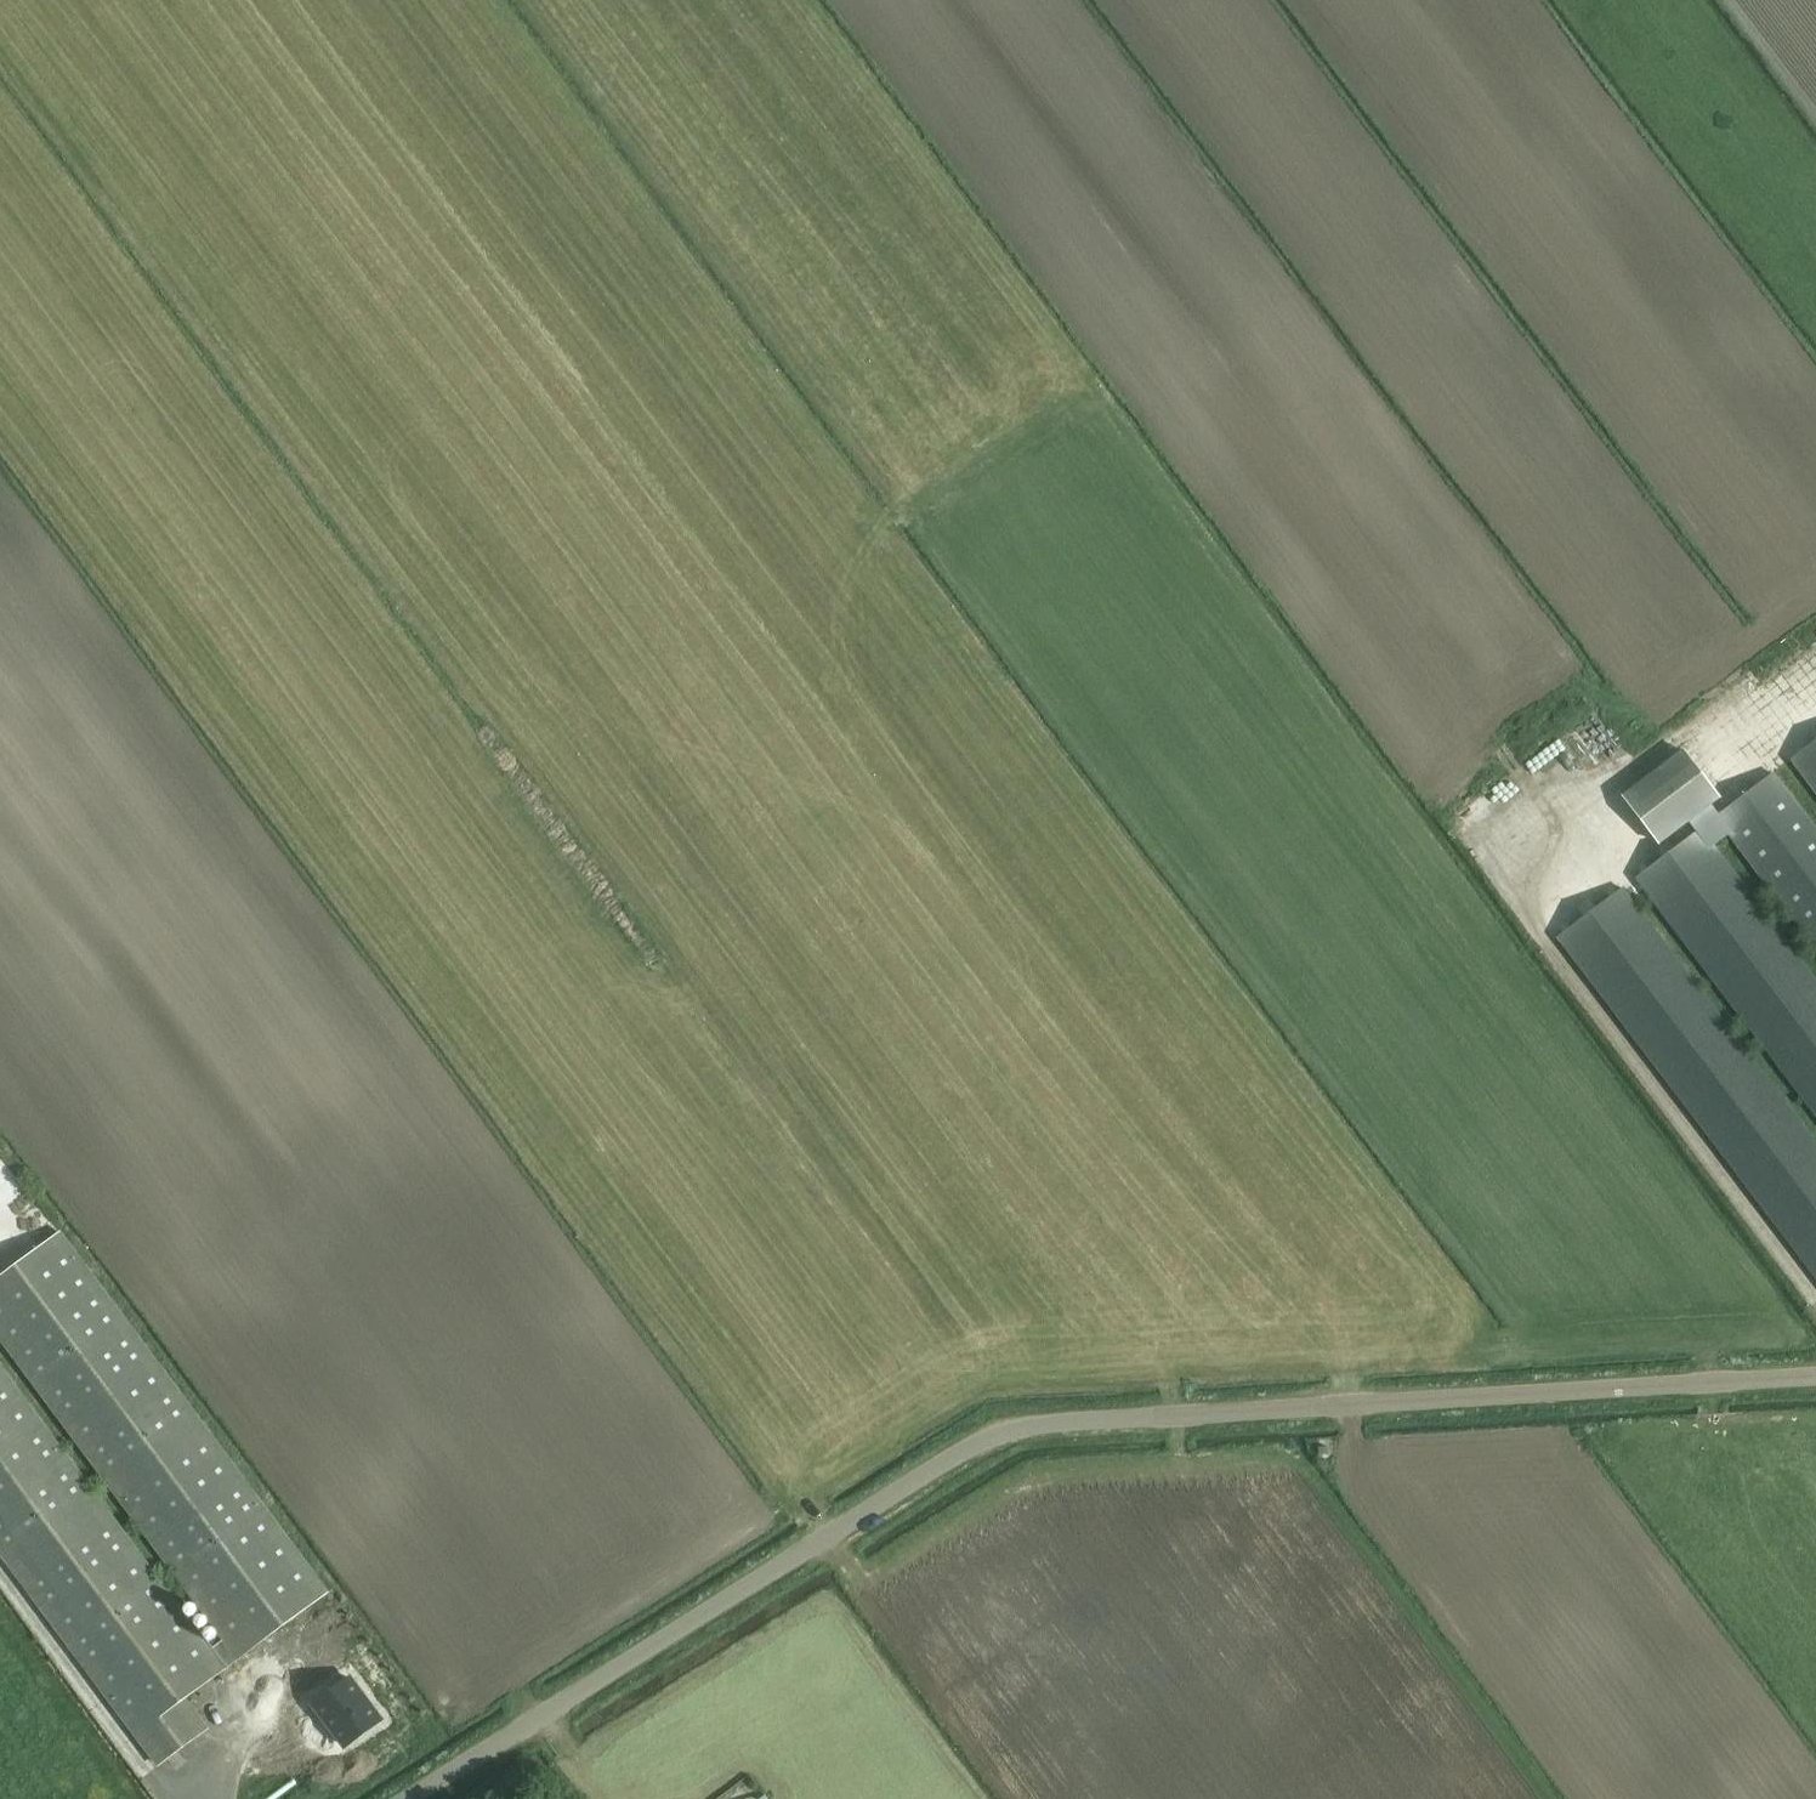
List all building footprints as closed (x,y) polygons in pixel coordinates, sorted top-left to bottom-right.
[(1792,759),(1815,790),(1815,741),(1792,759)] [(1688,821),(1711,803),(1719,797),(1683,749),(1623,795),(1659,843),(1688,821)] [(1775,772),(1717,816),(1728,831),(1815,947),(1815,827),(1775,772)] [(1714,841),(1703,827),(1697,832),(1637,877),(1815,1113),(1815,976),(1714,841)] [(1559,937),(1815,1276),(1815,1140),(1624,887),(1559,937)] [(161,1765),(208,1730),(186,1699),(330,1592),(61,1231),(0,1277),(0,1339),(223,1640),(213,1647),(0,1362),(0,1549),(161,1765)] [(1319,1446),(1320,1454),(1329,1453),(1329,1446),(1319,1446)] [(282,1680),(309,1662),(299,1647),(318,1634),(308,1618),(261,1648),(282,1680)] [(315,1703),(347,1746),(382,1720),(350,1677),(315,1703)] [(644,1796),(645,1798),(664,1798),(660,1789),(644,1796)]
